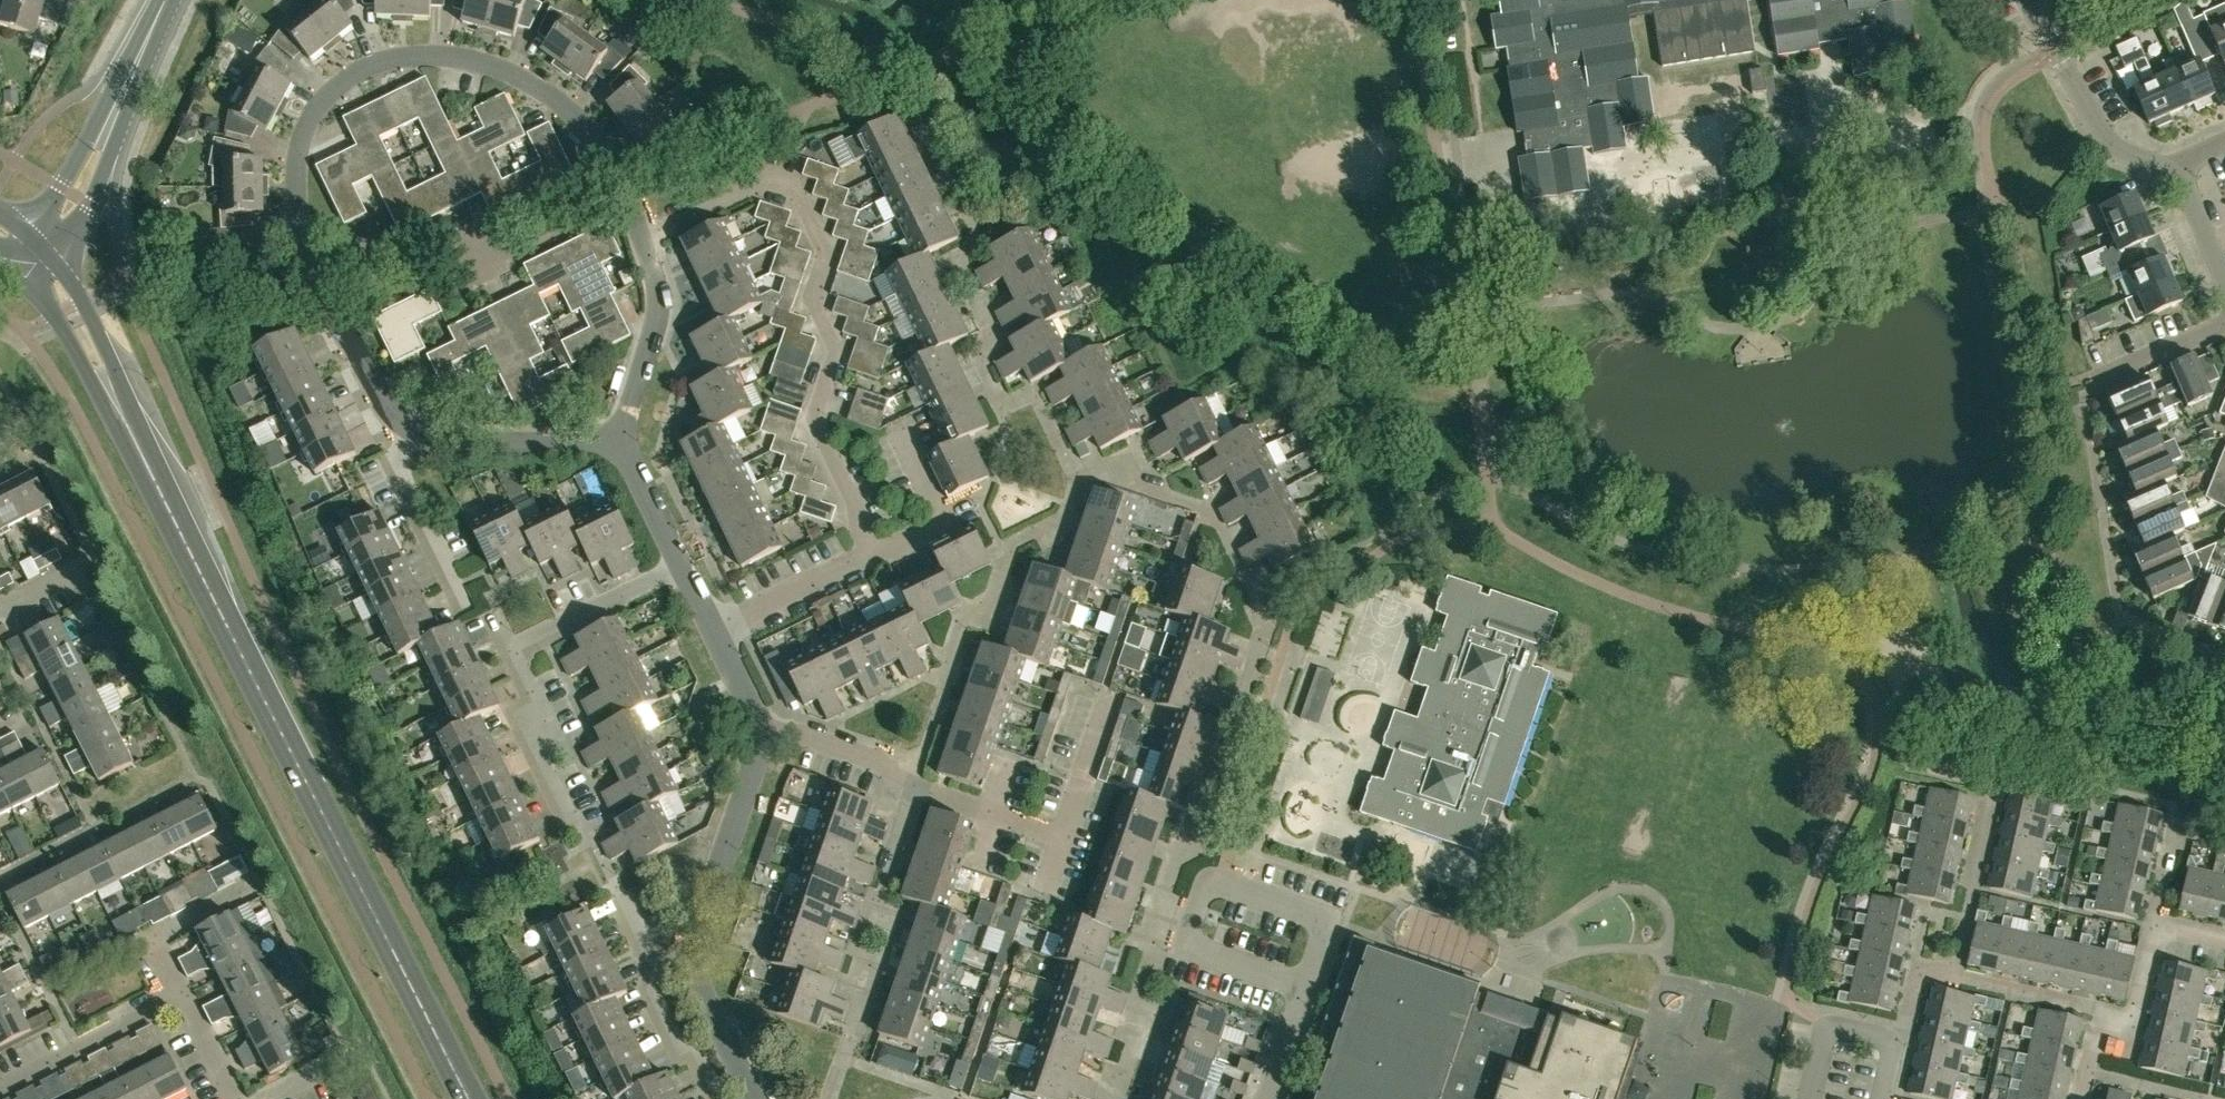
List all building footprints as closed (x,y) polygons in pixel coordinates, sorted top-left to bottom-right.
[(77,0),(40,0),(39,4),(25,0),(4,0),(0,12),(0,25),(32,35),(37,19),(66,28),(81,1),(77,0)] [(353,25),(345,15),(355,7),(352,0),(306,0),(301,4),(331,42),(353,25)] [(404,0),(363,0),(363,4),(376,5),(376,15),(403,16),(404,0)] [(403,16),(430,17),(431,6),(444,6),(445,0),(404,0),(403,16)] [(496,0),(454,0),(453,8),(465,11),(462,22),(488,29),(496,0)] [(534,0),(496,0),(488,29),(515,37),(518,26),(530,30),(543,4),(534,0)] [(1502,14),(1491,16),(1496,47),(1496,50),(1506,48),(1509,68),(1507,68),(1507,71),(1516,127),(1517,133),(1523,132),(1527,157),(1518,159),(1524,201),(1590,191),(1584,150),(1592,149),(1593,155),(1627,149),(1623,127),(1655,122),(1648,78),(1638,80),(1627,9),(1658,4),(1668,69),(1763,56),(1755,0),(1500,0),(1502,14)] [(1778,56),(1819,50),(1818,44),(1848,40),(1854,78),(1888,72),(1884,50),(1916,45),(1909,1),(1899,3),(1898,0),(1769,0),(1778,56)] [(2203,41),(2193,20),(2185,1),(2174,10),(2190,47),(2203,41)] [(303,51),(310,59),(331,42),(301,4),(272,41),(293,59),(303,51)] [(564,66),(586,35),(571,25),(574,19),(551,8),(538,33),(549,41),(542,50),(564,66)] [(2211,30),(2204,15),(2193,20),(2203,41),(2213,37),(2224,65),(2224,24),(2211,30)] [(224,37),(248,50),(256,36),(231,22),(224,37)] [(586,35),(564,66),(586,82),(593,72),(604,80),(623,60),(605,42),(601,46),(586,35)] [(2137,37),(2115,46),(2120,57),(2142,47),(2137,37)] [(2169,115),(2171,114),(2155,78),(2142,47),(2120,57),(2125,68),(2135,63),(2143,84),(2133,88),(2149,124),(2154,122),(2157,128),(2172,121),(2169,115)] [(282,77),(288,66),(266,48),(250,69),(241,87),(246,90),(279,107),(292,83),(282,77)] [(2171,114),(2192,105),(2177,69),(2171,57),(2161,61),(2166,74),(2155,78),(2171,114)] [(2212,104),(2209,97),(2214,95),(2199,60),(2177,69),(2192,105),(2194,104),(2196,111),(2212,104)] [(624,125),(655,103),(644,88),(648,84),(630,66),(610,86),(618,97),(608,103),(624,125)] [(1763,69),(1749,71),(1753,93),(1766,91),(1764,75),(1763,69)] [(432,147),(455,136),(426,78),(385,98),(400,128),(419,119),(432,147)] [(267,131),(279,107),(246,90),(238,106),(230,105),(225,131),(252,138),(258,126),(267,131)] [(490,153),(490,154),(526,136),(505,94),(475,109),(484,129),(458,142),(457,142),(468,164),(490,153)] [(381,138),(400,128),(385,98),(343,118),(357,146),(358,146),(373,176),(394,165),(381,138)] [(655,103),(624,125),(640,148),(649,141),(657,152),(682,142),(672,116),(665,119),(655,103)] [(867,156),(908,136),(897,115),(845,141),(855,162),(867,156)] [(522,171),(537,202),(579,181),(550,123),(528,134),(541,162),(522,171)] [(184,140),(188,141),(194,139),(195,138),(198,130),(196,129),(185,125),(183,129),(180,138),(184,140)] [(457,142),(458,142),(455,136),(432,147),(446,174),(427,183),(442,214),(482,194),(468,164),(457,142)] [(877,177),(918,157),(908,136),(867,156),(877,177)] [(250,146),(224,140),(215,138),(210,165),(213,166),(214,187),(225,187),(263,186),(262,159),(250,159),(250,146)] [(373,176),(358,146),(357,146),(316,166),(345,225),(367,214),(354,186),(372,177),(373,176)] [(503,180),(490,154),(490,153),(468,164),(482,194),(495,222),(537,202),(522,171),(503,180)] [(887,197),(928,177),(918,157),(877,177),(887,197)] [(834,186),(834,185),(839,170),(808,160),(803,175),(818,180),(834,186)] [(442,214),(427,183),(408,193),(394,165),(373,176),(372,177),(400,234),(442,214)] [(897,218),(938,198),(928,177),(887,197),(897,218)] [(849,191),(834,185),(834,186),(818,180),(813,196),(828,201),(844,206),(849,191)] [(263,186),(225,187),(226,206),(220,206),(222,229),(225,229),(252,227),(252,214),(263,214),(263,186)] [(2109,231),(2145,216),(2136,194),(2122,200),(2117,188),(2096,201),(2109,231)] [(907,238),(948,218),(938,198),(897,218),(907,238)] [(859,211),(844,206),(828,201),(823,216),(838,221),(854,226),(859,211)] [(786,228),(792,213),(761,202),(755,218),(771,223),(786,228)] [(2106,271),(2123,263),(2145,254),(2141,243),(2155,237),(2145,216),(2109,231),(2114,242),(2110,252),(2100,256),(2106,271)] [(732,241),(725,227),(731,224),(728,217),(681,240),(692,261),(732,241)] [(928,253),(928,254),(958,239),(948,218),(907,238),(917,258),(928,253)] [(869,231),(854,226),(838,221),(833,236),(848,242),(848,241),(864,247),(864,246),(869,231)] [(801,233),(786,228),(771,223),(765,238),(781,243),(796,248),(801,233)] [(611,294),(611,295),(616,293),(602,265),(622,255),(607,225),(565,245),(594,303),(611,294)] [(980,279),(1041,250),(1031,228),(990,248),(996,261),(976,271),(980,279)] [(197,244),(226,242),(225,229),(222,229),(197,230),(197,244)] [(745,253),(740,256),(732,241),(692,261),(702,282),(748,259),(745,253)] [(879,252),(864,246),(864,247),(848,241),(848,242),(843,257),(874,267),(879,252)] [(197,244),(186,244),(187,272),(228,269),(226,242),(197,244)] [(811,253),(796,248),(781,243),(775,258),(806,269),(811,253)] [(580,309),(594,303),(565,245),(524,265),(534,286),(535,286),(540,295),(559,286),(572,314),(581,310),(580,309)] [(1010,290),(1051,270),(1041,250),(980,279),(984,287),(1004,278),(1010,290)] [(938,274),(928,254),(928,253),(917,258),(887,272),(897,294),(938,274)] [(2137,295),(2173,280),(2164,258),(2150,264),(2145,254),(2123,263),(2137,295)] [(868,283),(874,267),(843,257),(838,272),(868,283)] [(801,284),(806,269),(775,258),(770,273),(801,284)] [(752,282),(745,268),(751,265),(748,259),(702,282),(712,302),(752,282)] [(1000,320),(1061,290),(1051,270),(1010,290),(1016,302),(996,312),(1000,320)] [(907,314),(948,294),(938,274),(897,294),(907,314)] [(2134,322),(2147,317),(2183,301),(2173,280),(2137,295),(2125,301),(2134,322)] [(772,291),(760,297),(752,282),(712,302),(722,322),(722,323),(732,317),(733,318),(763,304),(776,309),(791,314),(795,299),(772,291)] [(540,295),(535,286),(534,286),(494,306),(523,364),(530,360),(531,361),(545,354),(531,326),(551,316),(540,295)] [(431,289),(372,318),(395,364),(426,349),(414,326),(443,312),(431,289)] [(1051,321),(1071,312),(1061,290),(1000,320),(1004,328),(1024,318),(1030,330),(1030,331),(1051,321)] [(631,336),(611,295),(611,294),(594,303),(580,309),(581,310),(590,328),(562,342),(573,364),(631,336)] [(917,334),(958,315),(948,294),(907,314),(917,334)] [(864,323),(869,308),(838,297),(833,313),(848,318),(864,323)] [(494,306),(449,328),(455,342),(464,359),(486,348),(500,376),(523,364),(494,306)] [(2070,312),(2074,321),(2085,316),(2081,307),(2070,312)] [(807,319),(791,314),(776,309),(771,324),(786,330),(786,329),(802,335),(802,334),(807,319)] [(2094,314),(2086,318),(2090,329),(2099,325),(2094,314)] [(948,345),(948,346),(968,336),(958,315),(917,334),(927,354),(928,355),(948,345)] [(742,338),(733,318),(732,317),(722,323),(722,322),(692,337),(702,358),(742,338)] [(879,328),(864,323),(848,318),(843,333),(858,338),(874,343),(879,328)] [(2086,318),(2078,321),(2082,345),(2095,340),(2086,318)] [(1061,341),(1051,321),(1030,331),(1030,330),(1010,340),(1017,353),(997,363),(1001,371),(1061,341)] [(817,340),(802,334),(802,335),(786,329),(786,330),(781,345),(811,355),(817,340)] [(261,373),(306,351),(295,330),(255,350),(263,365),(258,368),(261,373)] [(732,368),(733,369),(753,359),(742,338),(702,358),(712,378),(732,368)] [(889,348),(874,343),(858,338),(853,353),(884,364),(889,348)] [(1071,362),(1071,361),(1061,341),(1001,371),(1005,379),(1025,370),(1031,383),(1061,368),(1061,367),(1071,362)] [(455,342),(427,356),(435,372),(452,364),(453,364),(464,359),(455,342)] [(563,368),(568,365),(568,367),(573,364),(572,363),(562,343),(553,348),(555,351),(563,368)] [(958,366),(948,346),(948,345),(928,355),(927,354),(907,364),(918,385),(958,366)] [(1051,398),(1111,368),(1101,347),(1071,361),(1071,362),(1061,367),(1061,368),(1067,380),(1047,389),(1051,398)] [(275,392),(316,371),(306,351),(261,373),(264,379),(268,377),(275,392)] [(879,379),(884,364),(853,353),(848,369),(879,379)] [(2195,357),(2171,367),(2188,406),(2212,396),(2207,384),(2219,379),(2209,354),(2196,360),(2195,357)] [(540,379),(531,361),(530,360),(523,364),(500,376),(520,416),(579,388),(568,367),(568,365),(563,368),(540,379)] [(801,386),(806,370),(776,360),(770,375),(779,378),(801,386)] [(452,364),(435,372),(450,401),(466,392),(453,364),(452,364)] [(928,406),(968,386),(958,366),(918,385),(928,406)] [(742,389),(733,369),(732,368),(712,378),(692,387),(702,409),(742,389)] [(1081,408),(1121,388),(1111,368),(1051,398),(1055,406),(1075,396),(1081,408)] [(281,414),(326,392),(316,371),(275,392),(282,406),(278,408),(281,414)] [(801,386),(779,378),(774,394),(804,404),(809,389),(801,386)] [(2178,393),(2174,384),(2153,393),(2147,378),(2108,395),(2118,419),(2178,393)] [(494,380),(483,385),(491,401),(502,396),(494,380)] [(938,426),(978,407),(968,386),(928,406),(938,426)] [(1071,438),(1131,409),(1121,388),(1081,408),(1087,420),(1067,430),(1071,438)] [(723,424),(723,425),(753,410),(742,389),(702,409),(705,415),(690,422),(697,436),(712,429),(723,424)] [(853,404),(884,415),(889,399),(859,389),(853,404)] [(295,432),(336,412),(326,392),(281,414),(284,420),(288,418),(295,432)] [(2168,426),(2161,411),(2181,402),(2178,393),(2118,419),(2128,442),(2129,442),(2155,430),(2156,431),(2168,426)] [(1154,450),(1215,420),(1204,399),(1164,419),(1170,432),(1150,442),(1154,450)] [(766,415),(797,426),(802,411),(771,400),(766,415)] [(879,430),(884,415),(853,404),(848,419),(879,430)] [(968,437),(969,438),(989,428),(978,407),(938,426),(948,446),(948,447),(968,437)] [(1131,409),(1071,438),(1075,447),(1095,437),(1101,450),(1142,430),(1131,409)] [(301,455),(346,433),(336,412),(295,432),(302,447),(298,449),(301,455)] [(792,441),(797,426),(766,415),(761,431),(776,436),(792,441)] [(1225,441),(1224,440),(1215,420),(1154,450),(1158,458),(1178,449),(1184,461),(1214,447),(1214,446),(1225,441)] [(733,445),(723,425),(723,424),(712,429),(697,436),(682,443),(692,464),(733,445)] [(1204,477),(1265,447),(1254,426),(1224,440),(1225,441),(1214,446),(1214,447),(1220,459),(1200,468),(1204,477)] [(2162,445),(2156,431),(2155,430),(2129,442),(2128,442),(2116,447),(2127,471),(2178,448),(2174,440),(2162,445)] [(346,433),(301,455),(304,460),(308,458),(316,474),(356,454),(346,433)] [(807,446),(792,441),(776,436),(771,451),(786,456),(802,462),(802,461),(807,446)] [(978,458),(969,438),(968,437),(948,447),(948,446),(927,456),(938,477),(978,458)] [(702,485),(743,465),(733,445),(692,464),(702,485)] [(1234,487),(1275,467),(1265,447),(1204,477),(1208,485),(1228,475),(1234,487)] [(2164,483),(2176,478),(2170,463),(2182,457),(2178,448),(2127,471),(2137,494),(2164,483)] [(817,467),(802,461),(802,462),(786,456),(781,472),(796,477),(812,482),(817,467)] [(978,458),(938,477),(948,499),(966,490),(989,479),(978,458)] [(712,505),(752,486),(743,465),(702,485),(712,505)] [(1224,517),(1285,487),(1275,467),(1234,487),(1240,499),(1220,509),(1224,517)] [(2218,467),(2212,481),(2224,486),(2224,469),(2218,467)] [(10,486),(26,518),(44,509),(46,513),(53,509),(35,473),(10,486)] [(827,487),(812,482),(796,477),(791,492),(806,497),(822,502),(827,487)] [(2212,481),(2206,496),(2224,507),(2224,486),(2212,481)] [(2170,497),(2164,483),(2137,494),(2124,499),(2135,523),(2187,501),(2183,492),(2170,497)] [(26,518),(10,486),(0,491),(0,525),(5,534),(11,531),(9,527),(26,518)] [(722,526),(762,506),(752,486),(712,505),(722,526)] [(1254,528),(1295,508),(1285,487),(1224,517),(1228,526),(1248,516),(1254,528)] [(1088,511),(1130,526),(1138,504),(1095,489),(1088,511)] [(837,507),(822,502),(806,497),(801,512),(831,523),(837,507)] [(2172,535),(2172,536),(2184,530),(2178,515),(2190,510),(2187,501),(2135,523),(2145,546),(2145,547),(2172,535)] [(522,524),(512,504),(491,514),(520,575),(529,571),(519,551),(531,545),(522,524)] [(572,524),(573,524),(563,504),(542,514),(572,575),(580,571),(570,551),(582,545),(572,524)] [(593,514),(623,575),(631,571),(621,551),(634,544),(614,504),(593,514)] [(732,546),(772,526),(762,506),(722,526),(732,546)] [(1244,558),(1305,528),(1295,508),(1254,528),(1260,540),(1240,550),(1244,558)] [(345,555),(390,533),(379,511),(339,531),(346,547),(342,549),(345,555)] [(1123,547),(1130,526),(1088,511),(1080,533),(1123,547)] [(512,579),(520,575),(491,514),(470,525),(490,565),(503,559),(512,579)] [(563,579),(572,575),(542,514),(522,524),(531,545),(541,565),(554,559),(563,579)] [(614,579),(623,575),(593,514),(573,524),(572,524),(582,545),(592,565),(605,559),(614,579)] [(1179,542),(1187,545),(1195,523),(1186,520),(1179,542)] [(950,535),(970,575),(992,565),(972,524),(950,535)] [(772,526),(732,546),(742,567),(783,547),(772,526)] [(808,534),(814,544),(825,539),(820,528),(808,534)] [(1305,528),(1244,558),(1248,566),(1268,556),(1275,569),(1315,550),(1305,528)] [(359,573),(400,553),(390,533),(345,555),(348,560),(352,558),(359,573)] [(1116,569),(1123,547),(1080,533),(1073,554),(1116,569)] [(950,585),(970,575),(950,535),(929,545),(939,565),(940,565),(950,585)] [(2178,550),(2172,536),(2172,535),(2145,547),(2145,546),(2133,552),(2143,576),(2195,553),(2191,544),(2178,550)] [(1180,566),(1187,545),(1179,542),(1171,563),(1180,566)] [(2198,577),(2203,579),(2217,543),(2195,553),(2143,576),(2154,600),(2196,581),(2198,577)] [(326,562),(319,548),(311,551),(310,552),(317,566),(318,566),(326,562)] [(57,550),(46,555),(51,565),(62,559),(57,550)] [(365,596),(410,573),(400,553),(359,573),(366,588),(362,590),(365,596)] [(1108,591),(1116,569),(1073,554),(1066,575),(1066,576),(1077,580),(1108,591)] [(46,555),(34,561),(39,571),(51,565),(46,555)] [(1173,589),(1180,566),(1171,563),(1164,585),(1173,589)] [(960,605),(950,585),(940,565),(939,565),(919,575),(939,615),(960,605)] [(1066,576),(1066,575),(1034,565),(1027,587),(1069,601),(1077,580),(1066,576)] [(1173,589),(1215,603),(1223,581),(1180,566),(1173,589)] [(2203,579),(2188,617),(2212,626),(2224,594),(2224,571),(2224,570),(2218,585),(2203,579)] [(379,614),(420,594),(410,573),(365,596),(368,601),(372,599),(379,614)] [(0,579),(0,584),(3,590),(14,584),(9,574),(0,579)] [(918,625),(919,625),(939,615),(919,575),(898,585),(908,605),(918,625)] [(1476,853),(1484,830),(1488,818),(1482,816),(1487,800),(1505,806),(1550,674),(1533,668),(1540,647),(1546,650),(1558,615),(1491,592),(1489,598),(1480,595),(1482,589),(1448,577),(1436,612),(1453,618),(1440,655),(1423,649),(1411,683),(1428,689),(1418,720),(1395,712),(1383,746),(1400,752),(1389,784),(1372,778),(1360,813),(1476,853)] [(1167,604),(1173,589),(1164,585),(1158,601),(1167,604)] [(1079,605),(1069,601),(1027,587),(1019,608),(1062,623),(1072,626),(1079,605)] [(1208,624),(1215,603),(1173,589),(1167,604),(1165,611),(1186,618),(1186,617),(1208,625),(1208,624)] [(385,636),(430,614),(420,594),(379,614),(386,629),(382,631),(385,636)] [(2212,626),(2224,631),(2224,594),(2212,626)] [(832,602),(834,607),(835,608),(843,604),(843,602),(840,598),(832,602)] [(1115,617),(1120,603),(1112,600),(1107,614),(1115,617)] [(1115,617),(1124,620),(1130,604),(1121,601),(1115,617)] [(929,645),(919,625),(918,625),(908,605),(888,615),(918,675),(926,671),(916,651),(929,645)] [(1055,644),(1062,623),(1019,608),(1012,630),(1055,644)] [(820,613),(813,617),(818,626),(825,623),(820,613)] [(440,635),(440,634),(430,614),(385,636),(388,642),(392,640),(400,655),(420,646),(419,645),(440,635)] [(909,679),(918,675),(888,615),(868,625),(887,665),(900,659),(909,679)] [(1119,637),(1124,620),(1115,617),(1109,634),(1119,637)] [(1208,624),(1208,625),(1186,617),(1186,618),(1179,639),(1243,661),(1246,652),(1225,645),(1229,631),(1208,624)] [(566,668),(627,639),(617,618),(576,637),(582,650),(562,660),(566,668)] [(21,670),(72,644),(60,619),(26,636),(34,652),(16,661),(21,670)] [(425,668),(470,646),(460,624),(440,634),(440,635),(419,645),(420,646),(427,660),(422,662),(425,668)] [(875,671),(887,665),(868,625),(847,635),(877,695),(885,691),(875,671)] [(1047,667),(1055,644),(1012,630),(1005,651),(1005,652),(1026,659),(1047,667)] [(868,699),(877,695),(847,635),(827,645),(846,685),(859,679),(868,699)] [(1240,670),(1243,661),(1179,639),(1168,635),(1160,657),(1171,660),(1214,675),(1219,662),(1240,670)] [(596,679),(637,659),(627,639),(566,668),(571,677),(590,667),(596,679)] [(51,685),(85,667),(72,644),(21,670),(25,679),(43,670),(51,685)] [(1005,652),(1005,651),(984,644),(976,666),(1019,681),(1026,659),(1005,652)] [(1100,660),(1110,663),(1115,647),(1106,644),(1100,660)] [(834,691),(846,685),(827,645),(806,655),(836,715),(844,711),(834,691)] [(439,686),(480,666),(470,646),(425,668),(428,673),(432,671),(439,686)] [(828,719),(836,715),(806,655),(785,665),(785,666),(786,666),(793,681),(805,706),(818,699),(828,719)] [(587,709),(647,680),(637,659),(596,679),(603,691),(582,701),(587,709)] [(1104,679),(1110,663),(1100,660),(1095,676),(1104,679)] [(1210,688),(1214,675),(1171,660),(1164,682),(1228,704),(1231,695),(1210,688)] [(130,662),(118,668),(122,676),(134,670),(130,662)] [(445,708),(490,686),(480,666),(439,686),(446,701),(442,703),(445,708)] [(785,666),(772,673),(779,687),(793,681),(788,671),(786,666),(785,666)] [(1011,702),(1019,681),(976,666),(969,688),(1011,702)] [(45,718),(97,691),(85,667),(51,685),(58,700),(40,709),(45,718)] [(1336,674),(1318,668),(1315,677),(1333,683),(1336,674)] [(1057,694),(1066,697),(1072,681),(1062,678),(1057,694)] [(637,710),(637,711),(657,701),(647,680),(587,709),(590,717),(611,708),(616,719),(617,720),(637,710)] [(1225,712),(1228,704),(1164,682),(1157,704),(1178,711),(1199,718),(1200,717),(1204,705),(1225,712)] [(75,733),(109,715),(125,707),(112,683),(97,691),(45,718),(50,727),(68,718),(75,733)] [(480,717),(500,708),(490,686),(445,708),(448,714),(452,712),(459,726),(459,727),(480,717)] [(1004,724),(1011,702),(969,688),(961,709),(1004,724)] [(1061,713),(1066,697),(1057,694),(1051,710),(1061,713)] [(1129,718),(1139,721),(1144,706),(1125,699),(1120,715),(1129,718)] [(1316,704),(1307,700),(1301,718),(1310,721),(1316,704)] [(997,745),(1004,724),(961,709),(954,731),(997,745)] [(647,731),(637,711),(637,710),(617,720),(616,719),(596,729),(603,742),(583,752),(587,760),(647,731)] [(1200,717),(1199,718),(1178,711),(1170,732),(1213,747),(1221,725),(1200,717)] [(70,766),(121,739),(109,715),(75,733),(83,748),(65,757),(70,766)] [(1124,734),(1129,718),(1120,715),(1115,730),(1124,734)] [(490,737),(480,717),(459,727),(459,726),(439,736),(447,752),(442,754),(445,759),(490,737)] [(1042,737),(1052,740),(1057,724),(1048,721),(1042,737)] [(617,771),(657,751),(647,731),(587,760),(591,768),(611,759),(617,771)] [(989,767),(997,745),(954,731),(947,752),(989,767)] [(1206,769),(1213,747),(1170,732),(1163,754),(1206,769)] [(43,750),(28,758),(15,733),(6,737),(36,796),(61,784),(43,750)] [(36,796),(6,737),(0,741),(0,749),(10,767),(0,772),(0,785),(12,809),(36,796)] [(459,778),(500,758),(490,737),(445,759),(448,765),(452,763),(459,778)] [(1046,756),(1052,740),(1042,737),(1037,753),(1046,756)] [(121,739),(70,766),(74,775),(92,766),(100,781),(134,764),(121,739)] [(1898,747),(1896,752),(1903,753),(1906,743),(1899,741),(1898,747)] [(1105,758),(1115,761),(1120,745),(1111,742),(1105,758)] [(607,801),(667,771),(657,751),(617,771),(623,783),(603,793),(607,801)] [(982,789),(989,767),(947,752),(939,775),(982,789)] [(1901,764),(1903,753),(1896,752),(1894,762),(1901,764)] [(1198,790),(1206,769),(1163,754),(1156,775),(1198,790)] [(465,800),(510,778),(500,758),(459,778),(467,792),(462,795),(465,800)] [(1109,777),(1115,761),(1105,758),(1100,774),(1109,777)] [(657,802),(658,802),(678,792),(667,771),(607,801),(611,809),(631,799),(636,811),(637,812),(657,802)] [(1191,812),(1198,790),(1156,775),(1148,796),(1148,797),(1170,805),(1191,812)] [(479,818),(520,799),(510,778),(465,800),(468,806),(472,804),(479,818)] [(2049,819),(2050,816),(2054,800),(2065,802),(2068,793),(2055,790),(2054,792),(2014,783),(2008,810),(2049,819)] [(0,785),(0,815),(12,809),(0,785)] [(1925,815),(1966,825),(1973,798),(1931,788),(1926,808),(1915,806),(1913,815),(1924,818),(1925,815)] [(887,833),(888,830),(890,825),(869,818),(873,804),(831,789),(823,812),(875,830),(887,833)] [(1148,797),(1148,796),(1127,789),(1120,812),(1162,826),(1170,805),(1148,797)] [(218,830),(217,830),(200,796),(176,809),(186,830),(193,842),(218,830)] [(485,841),(530,819),(520,799),(479,818),(487,833),(482,835),(485,841)] [(667,822),(658,802),(657,802),(637,812),(636,811),(616,821),(623,834),(603,844),(607,852),(667,822)] [(2155,841),(2158,830),(2161,814),(2120,804),(2115,825),(2104,822),(2101,832),(2113,834),(2114,831),(2155,841)] [(193,842),(186,830),(176,809),(152,821),(156,830),(169,855),(193,842)] [(968,847),(974,830),(975,824),(933,810),(925,832),(968,847)] [(2062,819),(2050,816),(2049,819),(2008,810),(2002,836),(2043,845),(2044,842),(2048,826),(2059,828),(2062,819)] [(887,833),(875,830),(823,812),(816,833),(858,848),(863,835),(884,842),(887,833)] [(1161,830),(1162,826),(1120,812),(1112,833),(1155,848),(1161,830)] [(1960,851),(1966,825),(1925,815),(1924,818),(1921,835),(1909,832),(1907,842),(1918,844),(1919,841),(1960,851)] [(540,840),(535,830),(530,819),(485,841),(488,847),(492,845),(500,860),(540,840)] [(169,855),(156,830),(152,821),(128,833),(145,867),(169,855)] [(678,843),(671,830),(667,822),(607,852),(611,860),(631,850),(637,863),(678,843)] [(59,840),(65,836),(60,826),(53,829),(59,840)] [(2149,867),(2155,841),(2114,831),(2113,834),(2109,851),(2098,848),(2095,858),(2107,860),(2108,857),(2149,867)] [(960,868),(968,847),(925,832),(918,854),(960,868)] [(121,879),(145,867),(128,833),(104,845),(121,879)] [(854,861),(858,848),(816,833),(808,855),(872,876),(875,868),(854,861)] [(1148,869),(1155,848),(1112,833),(1105,855),(1148,869)] [(2056,845),(2044,842),(2043,845),(2002,836),(1996,862),(2037,871),(2038,868),(2042,852),(2054,855),(2056,845)] [(1955,877),(1960,851),(1919,841),(1918,844),(1915,861),(1903,858),(1901,868),(1912,870),(1913,868),(1955,877)] [(34,851),(31,845),(17,853),(20,858),(34,851)] [(97,892),(121,879),(104,845),(80,858),(97,892)] [(2059,848),(2055,866),(2068,869),(2072,851),(2059,848)] [(953,890),(960,868),(918,854),(910,875),(953,890)] [(232,880),(249,871),(241,855),(224,864),(232,880)] [(869,885),(872,876),(808,855),(801,876),(844,891),(848,878),(869,885)] [(1140,891),(1148,869),(1105,855),(1098,876),(1140,891)] [(2216,874),(2213,874),(2197,870),(2199,858),(2189,856),(2186,869),(2189,869),(2179,910),(2206,916),(2216,874)] [(2143,893),(2149,867),(2108,857),(2107,860),(2103,877),(2092,874),(2089,884),(2101,887),(2102,884),(2143,893)] [(73,904),(97,892),(80,858),(56,870),(73,904)] [(2050,871),(2038,868),(2037,871),(1996,862),(1990,888),(2031,898),(2036,878),(2048,881),(2050,871)] [(2223,876),(2224,865),(2224,864),(2215,862),(2213,874),(2216,874),(2206,916),(2224,920),(2224,876),(2223,876)] [(1948,904),(1955,877),(1913,868),(1912,870),(1909,887),(1897,884),(1895,894),(1907,897),(1908,895),(1948,904)] [(49,916),(73,904),(56,870),(32,882),(49,916)] [(2060,873),(2050,871),(2049,877),(2048,881),(2057,883),(2058,879),(2060,873)] [(946,912),(946,911),(953,890),(910,875),(903,898),(924,905),(924,904),(946,912)] [(839,904),(844,891),(801,876),(793,898),(857,920),(860,911),(839,904)] [(1133,912),(1140,891),(1098,876),(1090,898),(1133,912)] [(184,884),(192,900),(201,896),(192,880),(184,884)] [(25,929),(49,916),(32,882),(7,895),(25,929)] [(185,904),(192,900),(184,884),(160,897),(170,916),(187,908),(185,904)] [(2137,920),(2143,893),(2102,884),(2101,887),(2097,903),(2086,900),(2083,910),(2096,913),(2097,910),(2137,920)] [(1001,889),(996,905),(1005,909),(1011,892),(1001,889)] [(857,920),(793,898),(783,894),(775,916),(786,919),(829,934),(833,921),(854,929),(857,920)] [(1867,923),(1909,932),(1915,906),(1873,896),(1869,916),(1857,913),(1855,923),(1866,926),(1867,923)] [(2007,900),(1991,896),(1989,904),(1996,905),(1994,914),(2004,916),(2007,900)] [(2079,900),(2069,897),(2067,906),(2077,908),(2079,900)] [(1125,935),(1133,912),(1090,898),(1083,919),(1113,930),(1125,935)] [(1016,903),(1011,919),(1020,922),(1026,906),(1016,903)] [(967,918),(946,911),(946,912),(924,904),(924,905),(917,926),(959,940),(967,918)] [(143,905),(128,913),(136,928),(151,920),(143,905)] [(237,910),(230,913),(196,931),(202,941),(204,946),(193,952),(186,955),(179,959),(183,968),(250,934),(237,910)] [(552,953),(597,931),(587,910),(546,929),(554,945),(549,947),(552,953)] [(994,910),(989,927),(998,930),(1001,920),(1003,913),(994,910)] [(1854,913),(1844,910),(1842,919),(1852,921),(1854,913)] [(2004,929),(2001,928),(1985,924),(1988,913),(1978,910),(1975,923),(1977,924),(1968,964),(1995,970),(2004,929)] [(1113,930),(1083,919),(1071,914),(1063,937),(1106,951),(1113,930)] [(2030,935),(2027,934),(2011,930),(2014,919),(2004,916),(2001,928),(2004,929),(1995,970),(2021,976),(2030,935)] [(824,947),(829,934),(786,919),(779,941),(843,963),(846,954),(824,947)] [(1001,920),(998,930),(1006,932),(1016,936),(1019,926),(1001,920)] [(2056,941),(2053,940),(2037,936),(2040,925),(2030,922),(2027,934),(2030,935),(2021,976),(2047,982),(2056,941)] [(1903,958),(1909,932),(1867,923),(1866,926),(1863,942),(1851,939),(1849,949),(1861,952),(1861,949),(1903,958)] [(952,962),(959,940),(917,926),(909,947),(952,962)] [(2082,946),(2079,946),(2063,942),(2066,930),(2056,928),(2053,940),(2056,941),(2047,982),(2073,988),(2082,946)] [(96,930),(88,934),(97,949),(105,945),(96,930)] [(567,971),(607,951),(597,931),(552,953),(555,958),(559,956),(567,971)] [(1006,932),(1001,948),(1010,952),(1016,936),(1006,932)] [(88,934),(81,938),(89,954),(97,949),(88,934)] [(250,934),(183,968),(188,977),(196,974),(202,970),(214,964),(217,970),(221,979),(262,958),(250,934)] [(2108,952),(2105,952),(2089,948),(2092,936),(2082,934),(2079,946),(2082,946),(2073,988),(2099,994),(2108,952)] [(1098,973),(1099,972),(1106,951),(1063,937),(1055,959),(1068,963),(1098,973)] [(1638,1042),(1623,1037),(1621,1042),(1563,1022),(1565,1017),(1562,1016),(1561,1021),(1548,1017),(1549,1014),(1488,993),(1486,998),(1477,995),(1480,986),(1374,949),(1375,946),(1353,938),(1318,1041),(1336,1047),(1318,1098),(1618,1098),(1638,1042)] [(2108,952),(2099,994),(2126,1000),(2135,958),(2115,954),(2118,942),(2108,940),(2105,952),(2108,952)] [(840,972),(843,963),(779,941),(771,963),(792,970),(793,970),(814,977),(819,964),(840,972)] [(945,984),(952,962),(909,947),(902,969),(945,984)] [(1897,984),(1903,958),(1861,949),(1861,952),(1857,968),(1845,966),(1843,975),(1855,978),(1855,975),(1897,984)] [(572,994),(617,972),(607,951),(567,971),(574,986),(569,988),(572,994)] [(999,953),(993,970),(1003,973),(1009,957),(999,953)] [(48,954),(40,958),(48,974),(57,970),(48,954)] [(69,955),(59,960),(64,969),(74,964),(69,955)] [(262,958),(221,979),(229,994),(211,1003),(203,1007),(208,1016),(275,982),(262,958)] [(1827,972),(1842,975),(1844,965),(1830,962),(1827,972)] [(2200,998),(2201,995),(2205,979),(2217,982),(2219,972),(2206,969),(2205,971),(2165,962),(2159,989),(2200,998)] [(1111,977),(1099,972),(1098,973),(1068,963),(1061,984),(1125,1006),(1128,998),(1106,990),(1111,977)] [(25,974),(20,964),(2,974),(0,969),(0,987),(25,974)] [(937,1005),(945,984),(902,969),(894,990),(937,1005)] [(835,984),(814,977),(793,970),(792,970),(785,991),(849,1013),(852,1005),(831,997),(835,984)] [(1023,974),(1013,970),(1009,982),(1019,985),(1023,974)] [(615,998),(616,999),(628,993),(617,972),(572,994),(575,999),(579,997),(586,1011),(587,1012),(615,998)] [(19,1007),(12,992),(30,983),(25,974),(0,987),(0,1017),(19,1007)] [(1891,1011),(1897,984),(1855,975),(1855,978),(1851,994),(1839,992),(1837,1002),(1849,1005),(1850,1002),(1891,1011)] [(990,981),(984,997),(994,1000),(999,984),(990,981)] [(242,1018),(246,1027),(280,1009),(287,1006),(275,982),(208,1016),(213,1026),(221,1021),(226,1019),(238,1012),(242,1018)] [(1122,1015),(1125,1006),(1061,984),(1053,1006),(1096,1020),(1100,1008),(1122,1015)] [(1969,1024),(1970,1021),(1973,1005),(1985,1008),(1987,998),(1975,995),(1974,997),(1934,988),(1927,1015),(1969,1024)] [(2213,998),(2201,995),(2200,998),(2159,989),(2153,1015),(2194,1024),(2195,1022),(2199,1005),(2211,1008),(2213,998)] [(930,1027),(937,1005),(894,990),(887,1012),(930,1027)] [(846,1022),(849,1013),(785,991),(777,1014),(820,1028),(825,1015),(846,1022)] [(315,1001),(311,993),(301,998),(305,1006),(315,1001)] [(984,997),(979,1013),(989,1016),(994,1000),(984,997)] [(625,1019),(616,999),(615,998),(587,1012),(586,1011),(574,1017),(582,1033),(578,1035),(580,1041),(625,1019)] [(1987,998),(1985,1008),(2001,1011),(2003,1002),(1987,998)] [(1178,1025),(1221,1039),(1229,1017),(1186,1002),(1178,1025)] [(1092,1033),(1096,1020),(1053,1006),(1046,1027),(1110,1049),(1113,1040),(1092,1033)] [(50,1022),(45,1012),(27,1022),(19,1007),(0,1017),(0,1048),(50,1022)] [(240,1060),(292,1033),(280,1009),(246,1027),(254,1042),(236,1051),(240,1060)] [(2033,1037),(2075,1046),(2081,1019),(2040,1010),(2035,1030),(2023,1027),(2021,1037),(2033,1040),(2033,1037)] [(922,1049),(930,1027),(887,1012),(879,1034),(922,1049)] [(1981,1024),(1970,1021),(1969,1024),(1927,1015),(1921,1041),(1963,1050),(1964,1047),(1967,1031),(1979,1034),(1981,1024)] [(2207,1024),(2195,1022),(2194,1024),(2153,1015),(2147,1041),(2189,1051),(2189,1048),(2193,1031),(2205,1034),(2207,1024)] [(590,1061),(595,1059),(635,1039),(625,1019),(580,1041),(590,1061)] [(975,1024),(969,1040),(979,1043),(985,1027),(975,1024)] [(1981,1024),(1979,1034),(1983,1034),(1985,1037),(1994,1039),(1996,1029),(1988,1027),(1985,1025),(1981,1024)] [(1214,1061),(1221,1039),(1178,1025),(1171,1046),(1214,1061)] [(1107,1058),(1110,1049),(1046,1027),(1039,1049),(1081,1063),(1086,1051),(1107,1058)] [(292,1033),(240,1060),(245,1069),(263,1060),(271,1075),(305,1058),(292,1033)] [(139,1036),(131,1040),(139,1056),(147,1052),(139,1036)] [(2069,1072),(2075,1046),(2033,1037),(2033,1040),(2029,1056),(2017,1053),(2015,1063),(2027,1066),(2027,1063),(2069,1072)] [(1246,1048),(1259,1052),(1262,1042),(1249,1038),(1246,1048)] [(600,1081),(645,1059),(635,1039),(595,1059),(602,1073),(597,1076),(600,1081)] [(969,1040),(964,1056),(973,1059),(979,1043),(969,1040)] [(1975,1050),(1964,1047),(1963,1050),(1921,1041),(1916,1067),(1957,1076),(1958,1073),(1961,1057),(1973,1060),(1975,1050)] [(2201,1050),(2189,1048),(2189,1051),(2147,1041),(2141,1068),(2183,1077),(2187,1057),(2199,1060),(2201,1050)] [(919,1057),(911,1054),(890,1047),(884,1045),(880,1058),(879,1060),(914,1071),(919,1057)] [(1206,1082),(1214,1061),(1171,1046),(1164,1068),(1206,1082)] [(115,1049),(107,1053),(115,1069),(124,1065),(115,1049)] [(1077,1076),(1081,1063),(1039,1049),(1031,1070),(1095,1092),(1098,1084),(1077,1076)] [(2201,1050),(2199,1060),(2207,1062),(2209,1052),(2201,1050)] [(161,1098),(169,1098),(187,1090),(167,1051),(157,1055),(160,1061),(146,1068),(145,1068),(161,1098)] [(1001,1061),(985,1056),(977,1078),(993,1083),(1001,1061)] [(655,1079),(645,1059),(600,1081),(603,1087),(608,1085),(615,1098),(616,1098),(655,1080),(655,1079)] [(1252,1074),(1255,1064),(1242,1059),(1238,1069),(1252,1074)] [(91,1061),(83,1065),(91,1081),(100,1077),(91,1061)] [(146,1068),(143,1063),(133,1068),(136,1073),(122,1080),(121,1081),(131,1098),(161,1098),(145,1068),(146,1068)] [(2063,1098),(2069,1072),(2027,1063),(2027,1066),(2023,1082),(2011,1079),(2009,1089),(2021,1092),(2021,1089),(2063,1098)] [(1958,1073),(1957,1076),(1916,1067),(1909,1094),(1933,1098),(1952,1098),(1955,1083),(1967,1086),(1969,1076),(1958,1073)] [(1206,1082),(1164,1068),(1156,1089),(1185,1098),(1200,1098),(1206,1082)] [(1095,1092),(1031,1070),(1024,1093),(1042,1098),(1069,1098),(1071,1094),(1087,1098),(1093,1098),(1095,1092)] [(67,1073),(59,1077),(67,1093),(76,1089),(67,1073)] [(677,1095),(667,1074),(655,1079),(655,1080),(616,1098),(669,1098),(677,1095)] [(122,1080),(119,1075),(109,1080),(112,1085),(98,1093),(97,1093),(101,1098),(131,1098),(121,1081),(122,1080)] [(1244,1095),(1248,1085),(1234,1080),(1231,1091),(1244,1095)] [(1975,1092),(1984,1094),(1987,1082),(1977,1080),(1976,1088),(1975,1092)] [(356,1091),(360,1098),(379,1098),(372,1083),(368,1085),(356,1091)] [(35,1090),(40,1098),(51,1098),(44,1085),(35,1090)] [(98,1093),(95,1087),(85,1092),(88,1098),(85,1098),(101,1098),(97,1093),(98,1093)] [(1156,1089),(1153,1098),(1185,1098),(1156,1089)] [(2063,1098),(2021,1089),(2021,1092),(2019,1098),(2063,1098)] [(2120,1093),(2109,1090),(2107,1098),(2119,1098),(2120,1093)]
